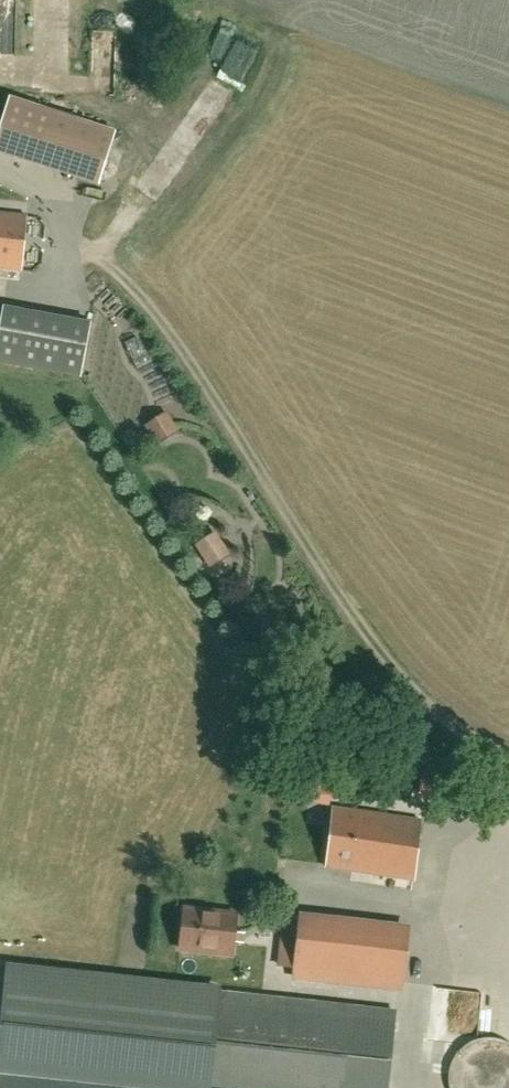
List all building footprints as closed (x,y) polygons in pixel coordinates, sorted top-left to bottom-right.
[(9,97),(0,125),(0,152),(98,184),(115,131),(9,97)] [(21,271),(27,216),(0,213),(0,269),(21,271)] [(68,320),(59,373),(81,377),(91,324),(68,320)] [(166,446),(188,432),(175,413),(153,427),(166,446)] [(213,533),(195,545),(210,569),(228,558),(213,533)] [(414,880),(422,820),(334,808),(326,868),(414,880)] [(180,948),(233,954),(237,915),(185,909),(180,948)] [(292,978),(403,990),(411,926),(300,913),(300,916),(296,945),(292,978)] [(281,944),(296,945),(300,916),(284,915),(284,916),(281,944)] [(0,1034),(0,1075),(115,1087),(387,1087),(395,1012),(218,992),(218,990),(7,967),(0,1034)] [(450,1067),(448,1080),(450,1087),(508,1087),(508,1043),(508,1042),(497,1038),(485,1038),(473,1041),(463,1047),(455,1056),(450,1067)] [(0,1075),(0,1087),(115,1087),(0,1075)]
